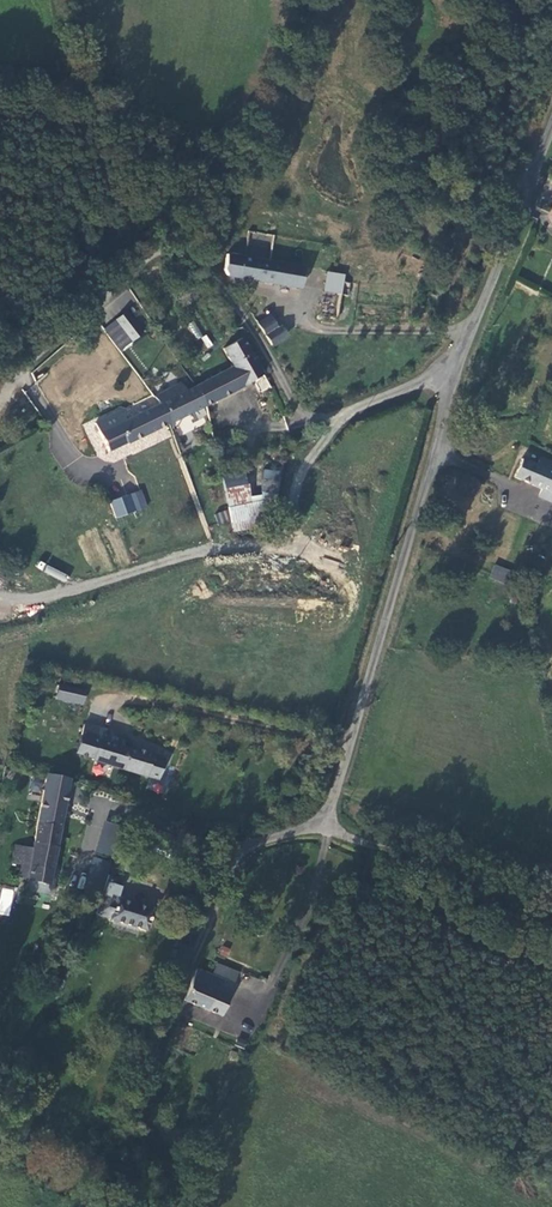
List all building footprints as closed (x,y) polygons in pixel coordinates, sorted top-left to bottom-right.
[(264,254),(239,250),(224,247),(217,264),(221,268),(294,282),(289,306),(329,312),(336,288),(342,291),(346,278),(337,277),(339,268),(329,267),(315,263),(264,254)] [(256,297),(252,296),(249,296),(247,299),(247,303),(249,306),(253,306),(256,304),(257,301),(256,297)] [(264,306),(250,313),(253,318),(261,314),(266,311),(264,306)] [(103,329),(121,352),(140,336),(122,313),(103,329)] [(261,314),(253,318),(265,340),(279,331),(275,322),(268,326),(261,314)] [(224,321),(222,322),(221,325),(222,328),(225,330),(228,330),(230,327),(230,324),(227,322),(224,321)] [(238,332),(218,344),(228,362),(180,386),(154,399),(119,415),(114,418),(121,436),(122,437),(240,380),(258,369),(238,332)] [(154,399),(180,386),(176,377),(150,390),(154,399)] [(89,418),(94,429),(114,418),(119,415),(115,405),(89,418)] [(121,436),(114,418),(94,429),(102,446),(121,436)] [(194,426),(166,439),(175,459),(203,446),(194,426)] [(533,461),(551,469),(551,459),(536,453),(533,461)] [(533,461),(517,454),(510,471),(540,483),(551,488),(551,469),(533,461)] [(222,474),(232,531),(272,525),(267,497),(280,495),(276,471),(262,474),(265,494),(251,496),(247,470),(222,474)] [(551,498),(551,488),(540,483),(536,491),(551,498)] [(124,488),(106,496),(113,513),(131,505),(124,488)] [(220,525),(230,521),(225,510),(215,514),(220,525)] [(336,567),(338,561),(324,557),(322,563),(336,567)] [(489,578),(505,583),(510,569),(494,564),(489,578)] [(504,582),(511,584),(516,572),(509,569),(504,582)] [(53,693),(56,681),(47,679),(45,691),(53,693)] [(56,681),(53,693),(71,697),(74,685),(56,681)] [(65,747),(82,752),(81,754),(135,771),(135,770),(148,774),(154,754),(141,751),(142,749),(120,742),(120,744),(111,741),(114,731),(74,718),(65,747)] [(40,865),(57,774),(35,771),(21,845),(14,844),(8,875),(16,876),(14,886),(41,891),(46,866),(40,865)] [(123,873),(135,837),(123,833),(112,868),(123,873)] [(73,888),(90,892),(93,879),(96,871),(79,866),(73,888)] [(101,881),(93,879),(90,892),(84,911),(85,911),(101,881)] [(85,911),(99,915),(105,896),(108,883),(101,881),(85,911)] [(14,889),(1,887),(0,893),(0,915),(10,916),(14,889)] [(141,905),(105,896),(99,915),(136,924),(141,905)] [(174,937),(165,933),(162,940),(172,943),(174,937)] [(221,945),(217,953),(227,957),(230,949),(221,945)] [(234,988),(197,971),(185,1000),(214,1013),(223,994),(230,997),(234,988)] [(223,1016),(230,997),(223,994),(214,1013),(223,1016)]
